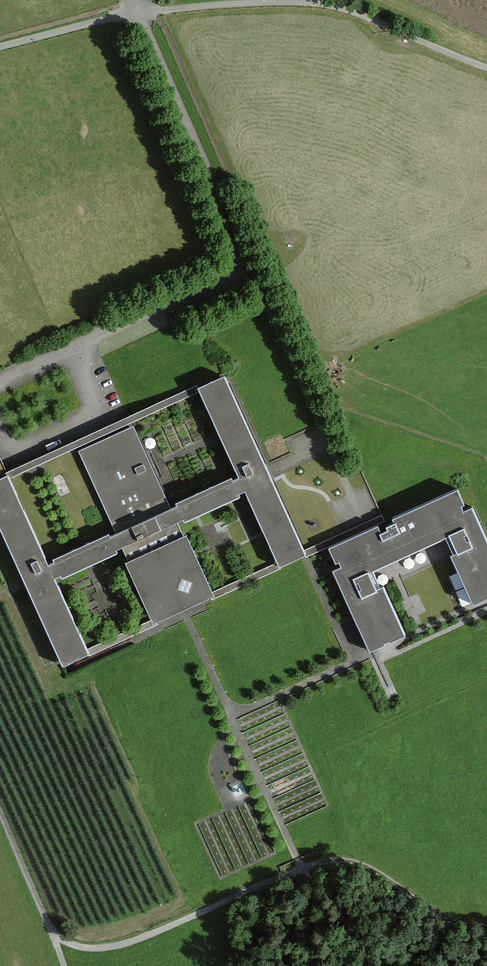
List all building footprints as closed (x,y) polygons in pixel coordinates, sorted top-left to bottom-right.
[(53,574),(56,573),(57,577),(112,552),(111,549),(122,544),(128,557),(123,560),(151,621),(189,603),(210,594),(176,519),(182,517),(183,520),(240,494),(238,490),(246,487),(282,565),(307,553),(268,468),(226,375),(200,387),(240,474),(231,478),(230,475),(175,500),(176,503),(170,506),(133,426),(79,450),(116,530),(106,534),(105,532),(49,557),(51,560),(47,562),(7,474),(0,478),(0,525),(64,664),(89,652),(53,574)] [(457,491),(369,531),(330,548),(340,569),(334,571),(370,650),(403,635),(381,587),(377,589),(370,572),(447,537),(455,553),(450,555),(472,604),(486,597),(486,545),(470,508),(466,509),(457,491)]
